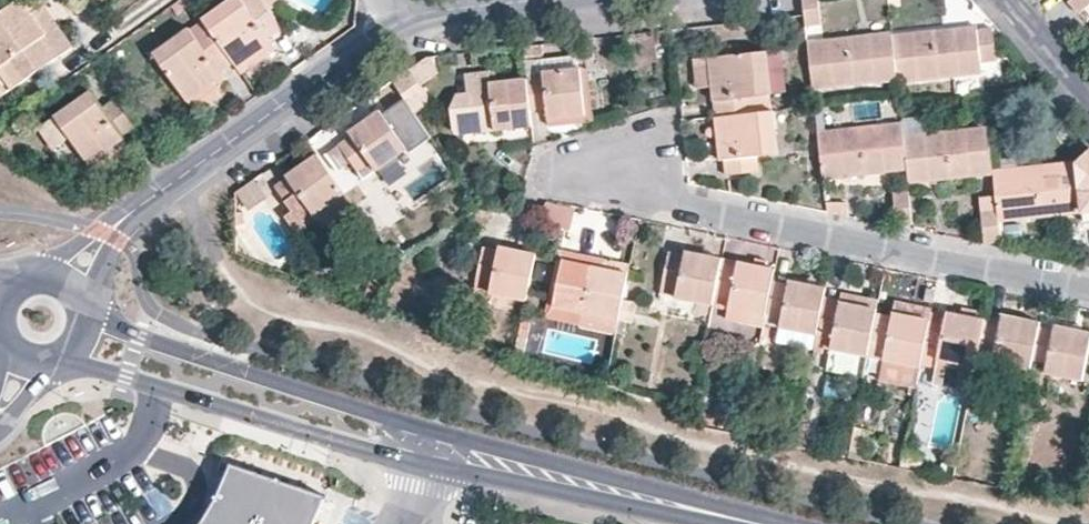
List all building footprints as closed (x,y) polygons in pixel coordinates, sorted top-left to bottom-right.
[(0,16),(0,59),(5,66),(0,70),(0,82),(9,94),(76,48),(57,23),(52,26),(39,9),(45,6),(49,3),(47,0),(22,0),(0,16)] [(202,18),(203,20),(232,62),(235,66),(270,40),(268,36),(281,27),(262,0),(227,0),(202,18)] [(803,12),(804,24),(819,21),(816,0),(802,0),(803,12)] [(1078,12),(1088,3),(1088,0),(1068,0),(1078,12)] [(57,23),(45,6),(39,9),(52,26),(57,23)] [(232,62),(203,20),(191,27),(189,25),(153,52),(187,100),(215,80),(222,75),(220,70),(232,62)] [(891,33),(896,78),(896,80),(980,71),(980,59),(994,59),(989,26),(975,27),(974,24),(891,33)] [(673,27),(657,29),(658,40),(674,38),(673,27)] [(896,78),(891,33),(891,30),(806,40),(811,87),(896,78)] [(275,48),(270,40),(235,66),(241,73),(275,48)] [(780,47),(764,49),(769,91),(784,90),(780,47)] [(764,49),(707,55),(711,84),(712,98),(716,97),(718,115),(768,110),(766,92),(769,91),(764,49)] [(437,71),(435,54),(427,55),(408,68),(419,84),(437,71)] [(540,71),(578,67),(571,54),(533,58),(534,75),(540,74),(540,71)] [(711,84),(707,55),(692,57),(695,86),(711,84)] [(581,112),(578,67),(540,71),(540,74),(534,75),(525,76),(526,78),(529,109),(544,108),(545,117),(581,112)] [(581,112),(545,117),(546,125),(593,119),(586,67),(578,67),(581,112)] [(419,84),(408,68),(406,70),(391,80),(400,93),(413,112),(426,103),(426,94),(419,84)] [(526,78),(495,82),(493,70),(464,74),(466,93),(455,94),(449,108),(451,128),(458,133),(531,124),(529,109),(526,78)] [(220,86),(215,80),(187,100),(191,106),(220,86)] [(9,94),(0,82),(0,100),(9,94)] [(87,163),(123,138),(121,134),(133,125),(115,99),(103,107),(91,91),(38,128),(51,148),(69,137),(87,163)] [(400,93),(348,131),(352,136),(325,154),(335,170),(349,160),(355,170),(369,161),(376,171),(427,133),(413,112),(400,93)] [(772,110),(768,110),(718,115),(713,116),(718,158),(723,157),(725,172),(756,169),(755,154),(776,151),(772,110)] [(902,134),(901,120),(816,130),(821,176),(845,173),(883,169),(906,167),(902,134)] [(993,171),(987,124),(902,134),(906,167),(908,181),(992,171),(993,171)] [(131,151),(123,138),(87,163),(96,175),(131,151)] [(312,213),(343,192),(316,153),(284,175),(287,178),(275,186),(291,209),(283,215),(297,233),(317,220),(312,213)] [(993,171),(995,194),(998,217),(1080,208),(1078,196),(1088,195),(1088,162),(1075,164),(1075,162),(993,171)] [(885,176),(883,169),(845,173),(846,187),(872,185),(872,178),(885,176)] [(252,178),(233,190),(246,208),(264,196),(252,178)] [(913,221),(909,190),(892,191),(895,224),(913,221)] [(319,225),(351,204),(343,192),(312,213),(317,220),(319,225)] [(998,217),(995,194),(979,196),(984,240),(1000,238),(998,217)] [(570,230),(575,209),(545,202),(542,216),(541,224),(570,230)] [(524,298),(535,252),(497,245),(497,248),(481,245),(474,277),(488,281),(487,290),(524,298)] [(627,272),(629,262),(556,247),(543,314),(615,329),(617,317),(552,304),(561,259),(627,272)] [(713,302),(721,261),(722,256),(684,249),(684,254),(668,250),(662,281),(676,283),(675,295),(713,302)] [(617,317),(627,272),(561,259),(552,304),(617,317)] [(739,264),(721,261),(713,302),(728,305),(766,312),(773,278),(775,267),(740,260),(739,264)] [(789,282),(773,278),(766,312),(764,321),(782,325),(817,332),(824,300),(827,286),(790,279),(789,282)] [(842,291),(841,300),(878,307),(879,299),(842,291)] [(840,303),(824,300),(817,332),(814,346),(821,348),(822,344),(868,354),(877,310),(878,307),(841,300),(840,303)] [(895,300),(893,310),(930,317),(932,311),(932,307),(895,300)] [(766,312),(728,305),(725,316),(763,325),(764,321),(766,312)] [(893,313),(877,310),(868,354),(884,357),(920,365),(930,317),(893,310),(893,313)] [(932,311),(930,317),(920,365),(929,367),(932,355),(941,357),(976,365),(985,317),(949,311),(948,315),(932,311)] [(1003,317),(986,313),(985,317),(976,365),(973,375),(989,377),(993,359),(1032,367),(1034,358),(1040,324),(1041,320),(1003,313),(1003,317)] [(1034,358),(1047,360),(1045,370),(1082,377),(1088,339),(1088,331),(1055,325),(1054,327),(1040,324),(1034,358)] [(817,332),(782,325),(779,339),(814,346),(817,332)] [(525,336),(517,334),(513,353),(521,356),(525,336)] [(916,385),(920,365),(884,357),(879,378),(916,385)] [(973,375),(976,365),(941,357),(935,381),(971,387),(973,375)] [(838,400),(837,406),(847,409),(848,402),(838,400)] [(758,414),(745,411),(742,425),(755,427),(758,414)] [(799,420),(794,444),(804,446),(809,422),(799,420)] [(833,437),(830,452),(841,454),(845,440),(833,437)] [(237,466),(223,499),(208,523),(207,523),(320,523),(331,498),(237,466)]
